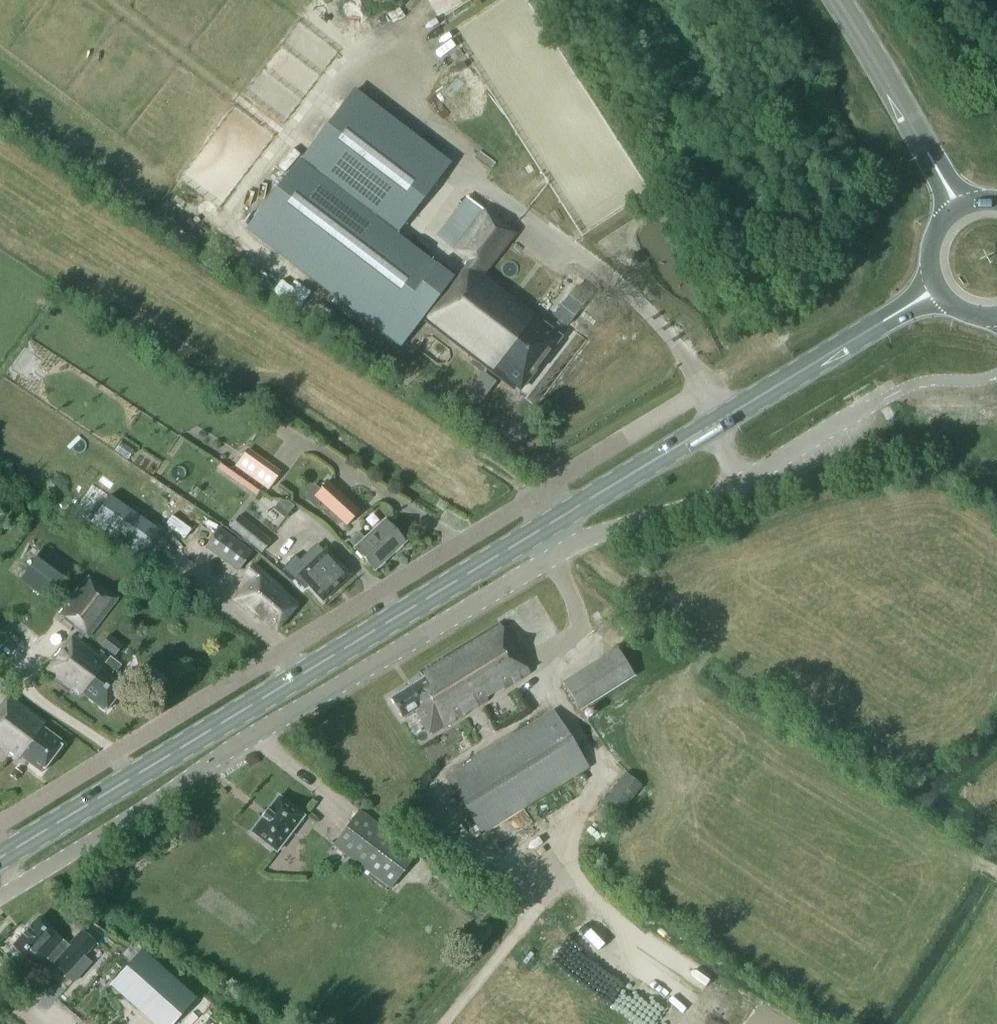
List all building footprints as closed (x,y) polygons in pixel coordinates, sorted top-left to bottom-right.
[(298,159),(245,228),(401,346),(422,318),(423,319),(423,320),(514,389),(516,387),(519,389),(560,337),(541,322),(544,318),(538,314),(514,295),(484,272),(513,233),(484,210),(484,211),(465,197),(435,237),(453,250),(453,251),(469,263),(457,278),(456,277),(455,278),(396,234),(448,165),(352,92),(300,160),(298,159)] [(484,374),(477,383),(488,390),(494,381),(484,374)] [(268,489),(280,472),(247,449),(235,466),(268,489)] [(314,497),(346,526),(360,510),(328,482),(314,497)] [(109,496),(90,522),(140,556),(158,529),(109,496)] [(261,551),(270,540),(239,514),(230,525),(261,551)] [(358,532),(348,540),(355,548),(374,569),(404,541),(385,520),(365,539),(358,532)] [(238,571),(249,557),(248,556),(252,551),(220,528),(206,544),(238,571)] [(49,601),(74,566),(45,545),(20,580),(49,601)] [(315,561),(307,568),(295,578),(301,585),(307,584),(322,601),(351,574),(325,547),(313,558),(315,561)] [(278,591),(279,589),(251,566),(246,572),(253,579),(236,599),(256,616),(257,615),(275,630),(296,606),(278,591)] [(118,599),(89,577),(59,616),(79,632),(77,635),(81,639),(84,636),(87,638),(118,599)] [(423,677),(390,697),(402,717),(415,709),(430,734),(449,723),(449,724),(495,696),(531,675),(499,623),(419,671),(423,677)] [(127,682),(115,672),(120,665),(110,657),(108,659),(81,639),(77,635),(74,634),(44,673),(78,699),(82,694),(105,711),(127,682)] [(100,646),(114,656),(123,645),(109,634),(100,646)] [(634,675),(617,648),(563,682),(580,709),(634,675)] [(8,696),(0,707),(0,748),(17,760),(20,756),(41,772),(63,743),(42,727),(45,723),(8,696)] [(583,714),(584,716),(585,717),(587,717),(589,717),(590,717),(591,716),(592,715),(593,713),(593,712),(592,710),(591,709),(590,708),(588,708),(586,708),(585,709),(584,710),(583,711),(583,713),(583,714)] [(553,710),(446,776),(482,833),(588,767),(553,710)] [(10,776),(17,780),(22,773),(16,769),(10,776)] [(641,785),(625,772),(600,804),(616,816),(641,785)] [(276,851),(303,816),(278,796),(268,810),(266,809),(260,817),(261,818),(251,832),(276,851)] [(332,845),(390,888),(416,853),(358,809),(332,845)] [(55,932),(38,917),(13,946),(30,961),(30,960),(38,968),(47,957),(53,963),(66,975),(95,942),(82,930),(69,945),(63,940),(55,932)] [(172,1023),(199,994),(145,946),(118,976),(172,1023)]
